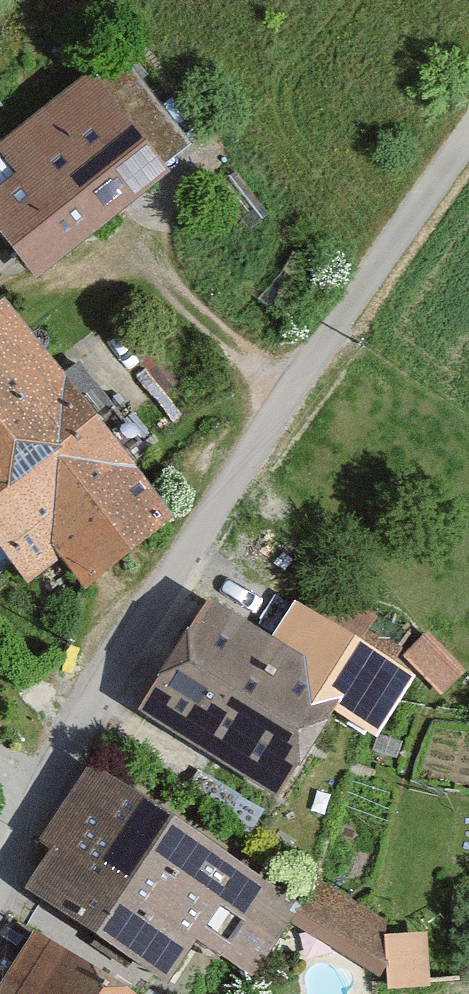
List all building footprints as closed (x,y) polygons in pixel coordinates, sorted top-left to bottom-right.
[(0,193),(0,207),(51,271),(176,171),(118,98),(0,193)] [(0,317),(0,527),(38,578),(76,549),(102,584),(189,518),(24,299),(0,317)] [(230,592),(155,705),(301,801),(360,712),(389,731),(427,672),(308,594),(285,628),(230,592)] [(102,758),(58,828),(80,842),(48,892),(209,993),(239,993),(307,888),(102,758)] [(412,984),(437,942),(320,871),(295,913),(412,984)] [(45,932),(7,993),(147,993),(45,932)]
